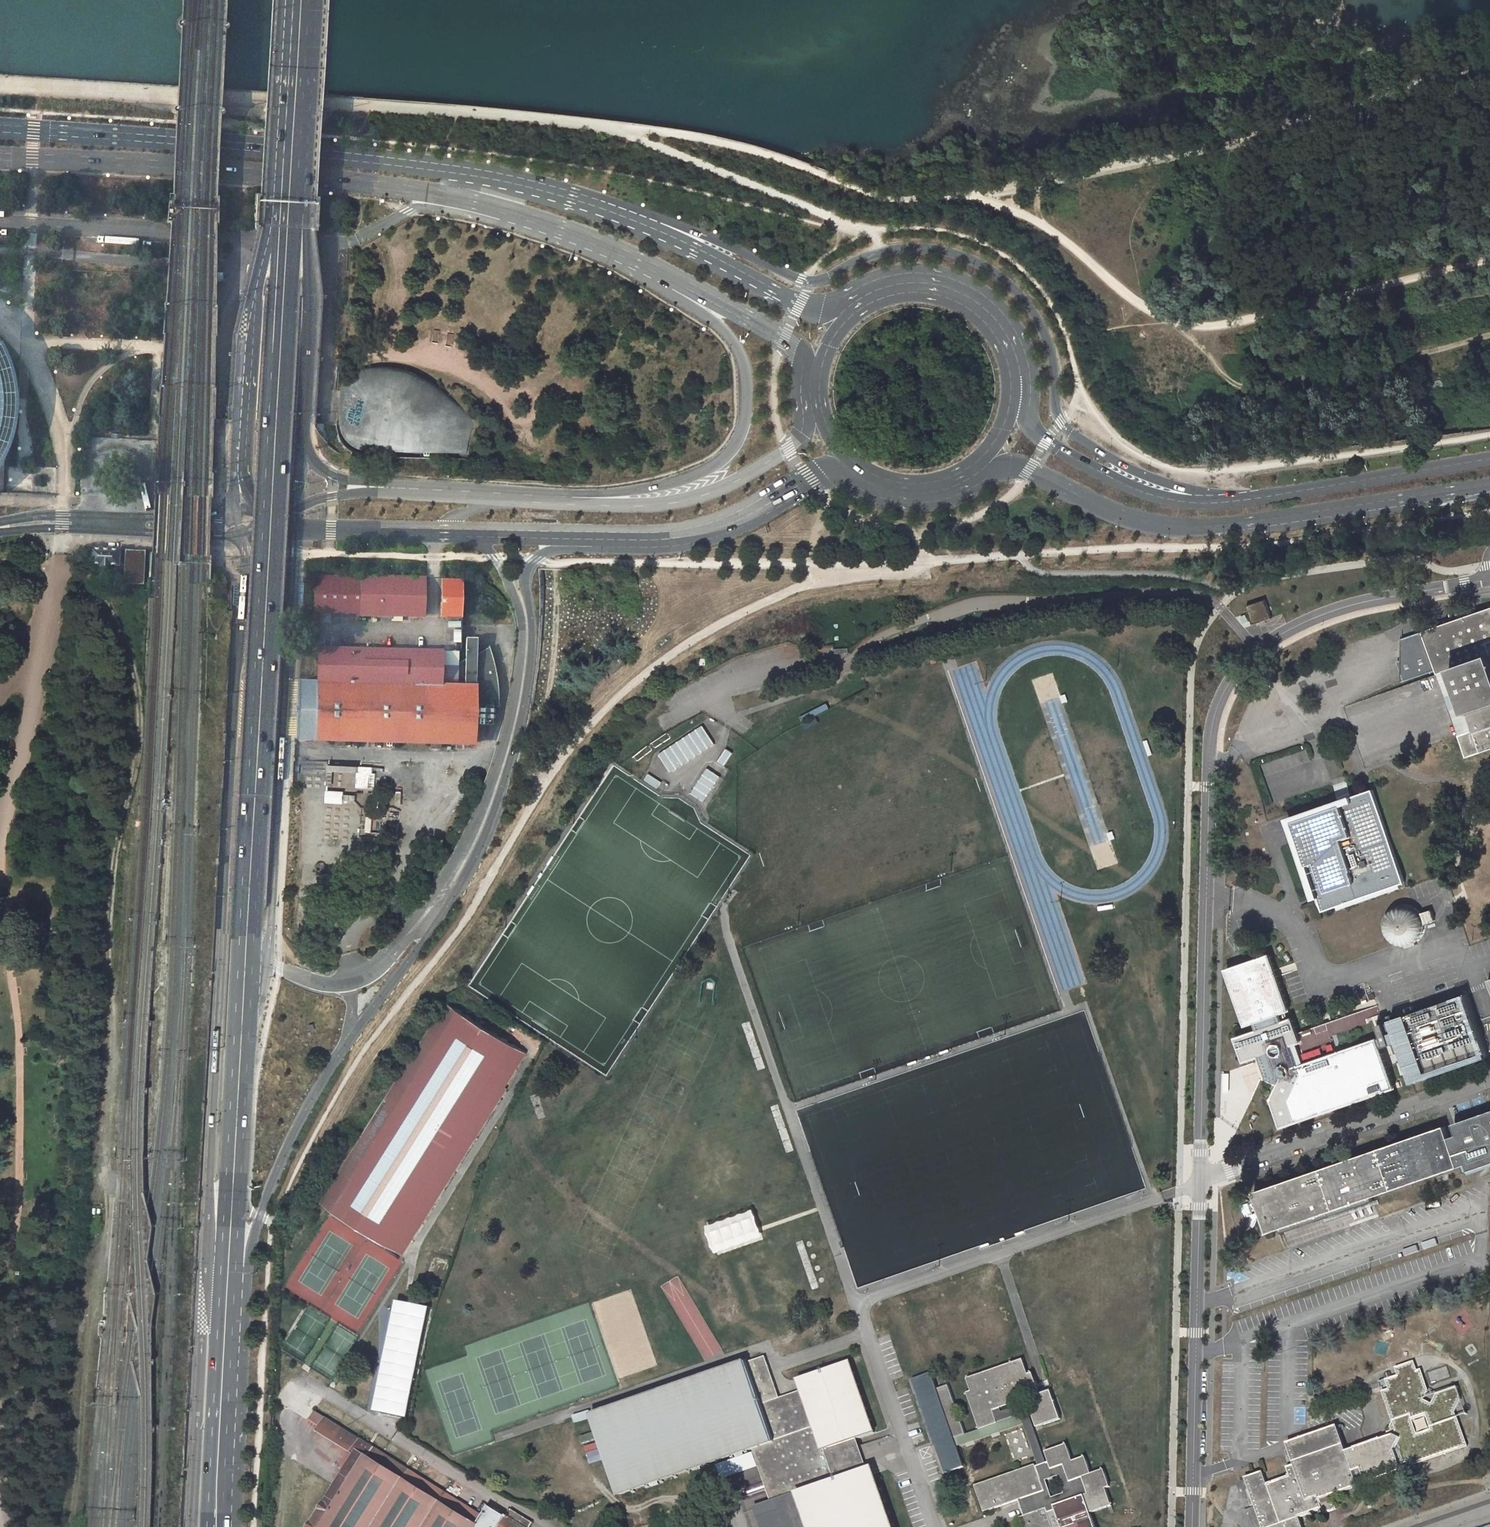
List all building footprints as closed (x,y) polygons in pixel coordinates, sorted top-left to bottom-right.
[(1248,168),(1243,166),(1239,167),(1237,171),(1239,176),(1243,178),(1247,176),(1249,172),(1248,168)] [(1,447),(5,434),(8,420),(9,405),(8,391),(6,377),(1,363),(0,360),(0,449),(1,447)] [(455,398),(450,394),(445,391),(437,385),(431,382),(426,380),(409,373),(396,370),(386,368),(377,368),(368,369),(356,370),(347,372),(346,416),(346,425),(347,432),(350,437),(355,442),(359,445),(366,448),(371,448),(469,451),(474,424),(473,418),(455,398)] [(1441,381),(1439,380),(1437,380),(1436,381),(1435,383),(1434,384),(1434,386),(1435,388),(1436,389),(1438,390),(1440,390),(1441,390),(1443,388),(1444,387),(1444,385),(1444,383),(1443,382),(1441,381)] [(119,549),(90,548),(90,564),(100,564),(100,567),(102,569),(105,569),(108,567),(108,564),(118,565),(119,549)] [(145,550),(125,549),(124,583),(143,584),(145,550)] [(318,613),(424,616),(424,578),(313,575),(312,613),(312,642),(317,642),(318,613)] [(463,579),(442,578),(441,616),(462,616),(463,579)] [(1265,600),(1246,606),(1248,612),(1253,625),(1272,619),(1265,600)] [(1424,631),(1424,632),(1423,632),(1423,631),(1401,639),(1400,660),(1396,662),(1403,682),(1436,670),(1437,674),(1451,669),(1472,730),(1459,735),(1466,757),(1489,749),(1489,608),(1424,631)] [(1247,614),(1241,617),(1245,625),(1251,622),(1247,614)] [(491,647),(477,654),(478,639),(467,639),(466,660),(457,664),(457,651),(320,648),(319,682),(300,681),(298,738),(318,739),(318,749),(329,750),(329,739),(337,739),(337,744),(344,745),(344,740),(386,741),(385,746),(392,746),(392,741),(433,742),(432,747),(439,747),(439,742),(474,743),(475,723),(490,724),(491,706),(499,706),(499,692),(498,677),(496,663),(492,649),(491,647)] [(608,668),(615,675),(627,664),(620,657),(608,668)] [(1459,735),(1472,730),(1451,669),(1437,674),(1459,735)] [(703,726),(659,755),(671,773),(715,744),(703,726)] [(727,749),(718,762),(725,766),(733,753),(727,749)] [(374,768),(329,765),(327,785),(333,786),(334,771),(358,773),(357,788),(376,790),(377,774),(373,774),(374,768)] [(708,768),(692,793),(705,802),(721,777),(708,768)] [(649,774),(645,780),(658,788),(662,782),(649,774)] [(1292,824),(1323,911),(1404,882),(1388,838),(1386,831),(1371,790),(1354,796),(1355,800),(1339,806),(1298,820),(1292,822),(1292,824)] [(376,794),(358,793),(358,801),(375,802),(376,794)] [(327,794),(326,800),(357,802),(357,795),(327,794)] [(1337,802),(1339,806),(1355,800),(1354,796),(1343,800),(1337,802)] [(1424,930),(1424,924),(1436,921),(1432,910),(1421,913),(1418,911),(1415,908),(1412,906),(1409,905),(1406,905),(1402,904),(1397,906),(1392,908),(1390,909),(1387,912),(1385,917),(1383,922),(1383,924),(1383,928),(1384,933),(1387,938),(1389,940),(1392,942),(1395,944),(1396,945),(1401,946),(1405,946),(1409,945),(1414,943),(1418,940),(1422,935),(1424,930)] [(1255,1058),(1259,1057),(1262,1065),(1265,1064),(1265,1066),(1266,1068),(1265,1071),(1267,1078),(1278,1084),(1277,1087),(1277,1088),(1274,1094),(1271,1100),(1282,1128),(1395,1088),(1388,1066),(1381,1047),(1378,1038),(1305,1063),(1298,1044),(1301,1043),(1292,1018),(1289,1019),(1286,1012),(1290,1011),(1270,954),(1242,964),(1235,966),(1226,969),(1246,1026),(1255,1023),(1257,1030),(1236,1037),(1241,1052),(1244,1062),(1255,1058)] [(1467,994),(1391,1020),(1389,1015),(1377,1020),(1383,1036),(1386,1046),(1392,1044),(1395,1054),(1402,1052),(1412,1082),(1488,1056),(1473,1012),(1467,994)] [(412,1236),(506,1086),(527,1053),(457,1009),(448,1003),(332,1187),(337,1190),(328,1204),(337,1210),(336,1212),(387,1244),(389,1242),(397,1247),(406,1233),(412,1236)] [(1316,1040),(1367,1025),(1365,1019),(1381,1014),(1379,1007),(1305,1028),(1310,1047),(1318,1045),(1316,1040)] [(1383,1036),(1378,1038),(1381,1047),(1386,1046),(1383,1036)] [(397,1247),(389,1242),(387,1244),(404,1255),(431,1211),(509,1088),(506,1086),(412,1236),(406,1233),(397,1247)] [(1459,1166),(1468,1164),(1470,1170),(1479,1167),(1487,1164),(1489,1163),(1489,1112),(1481,1115),(1480,1115),(1478,1116),(1474,1117),(1472,1118),(1463,1121),(1454,1124),(1458,1135),(1453,1137),(1450,1139),(1451,1142),(1451,1143),(1454,1151),(1459,1166)] [(1359,1206),(1373,1201),(1372,1197),(1376,1195),(1385,1192),(1393,1189),(1435,1175),(1443,1172),(1452,1169),(1459,1166),(1454,1151),(1451,1143),(1451,1142),(1450,1139),(1445,1125),(1432,1130),(1431,1130),(1430,1131),(1423,1133),(1420,1134),(1415,1136),(1414,1136),(1408,1138),(1407,1138),(1400,1141),(1395,1143),(1382,1147),(1337,1163),(1320,1169),(1325,1167),(1316,1170),(1307,1173),(1287,1180),(1279,1183),(1254,1192),(1261,1212),(1265,1223),(1268,1233),(1281,1228),(1282,1233),(1287,1231),(1300,1227),(1323,1219),(1330,1216),(1346,1211),(1359,1206)] [(323,1201),(328,1204),(337,1190),(332,1187),(323,1201)] [(751,1206),(706,1222),(717,1255),(763,1239),(759,1230),(751,1206)] [(694,1339),(704,1361),(720,1353),(707,1326),(699,1329),(702,1335),(694,1339)] [(765,1357),(765,1356),(747,1362),(747,1363),(593,1417),(620,1495),(651,1484),(658,1482),(693,1469),(701,1467),(736,1455),(743,1452),(753,1449),(761,1471),(765,1483),(772,1501),(756,1506),(763,1526),(893,1526),(872,1466),(864,1468),(855,1442),(854,1439),(874,1432),(849,1361),(800,1378),(804,1390),(786,1397),(788,1402),(786,1403),(782,1404),(776,1407),(774,1401),(780,1399),(778,1394),(771,1373),(767,1362),(765,1357)] [(974,1376),(968,1379),(972,1391),(968,1393),(970,1399),(976,1416),(980,1429),(998,1423),(993,1410),(997,1409),(999,1408),(1000,1408),(1010,1404),(1017,1402),(1020,1401),(1024,1399),(1025,1399),(1027,1398),(1029,1403),(1030,1405),(1031,1409),(1031,1410),(1036,1424),(1037,1427),(1061,1418),(1051,1390),(1046,1392),(1040,1394),(1037,1383),(1033,1373),(1028,1374),(1023,1359),(1012,1363),(1002,1367),(993,1370),(986,1372),(974,1376)] [(1365,1481),(1398,1470),(1402,1468),(1400,1464),(1412,1461),(1413,1465),(1446,1453),(1444,1449),(1447,1448),(1448,1452),(1467,1446),(1455,1412),(1461,1399),(1457,1387),(1436,1394),(1432,1404),(1423,1399),(1428,1389),(1421,1369),(1417,1371),(1414,1361),(1395,1367),(1398,1375),(1386,1380),(1389,1389),(1382,1391),(1385,1398),(1391,1417),(1393,1421),(1396,1430),(1395,1432),(1397,1433),(1396,1435),(1394,1434),(1385,1438),(1381,1439),(1373,1442),(1355,1449),(1356,1452),(1348,1455),(1347,1451),(1338,1425),(1301,1438),(1294,1440),(1290,1441),(1287,1443),(1289,1449),(1291,1454),(1287,1455),(1289,1462),(1286,1463),(1290,1476),(1278,1480),(1267,1484),(1263,1471),(1260,1472),(1257,1473),(1245,1477),(1247,1482),(1251,1495),(1255,1494),(1258,1505),(1255,1506),(1262,1526),(1303,1526),(1301,1522),(1300,1520),(1299,1517),(1323,1509),(1324,1512),(1330,1510),(1337,1508),(1331,1493),(1348,1487),(1355,1485),(1351,1472),(1352,1471),(1353,1471),(1354,1472),(1355,1471),(1359,1483),(1365,1481)] [(928,1424),(935,1445),(954,1438),(953,1436),(957,1434),(958,1437),(966,1434),(960,1416),(959,1414),(956,1406),(955,1401),(949,1385),(941,1388),(939,1389),(937,1389),(934,1381),(931,1373),(912,1380),(915,1388),(924,1414),(928,1424)] [(1379,1382),(1382,1391),(1389,1389),(1386,1380),(1379,1382)] [(1432,1404),(1436,1394),(1428,1389),(1423,1399),(1432,1404)] [(788,1402),(786,1397),(780,1399),(774,1401),(776,1407),(782,1404),(786,1403),(788,1402)] [(1035,1455),(1039,1465),(1043,1464),(1046,1463),(1029,1411),(1031,1410),(1031,1409),(1030,1405),(1029,1403),(1026,1404),(1024,1399),(1020,1401),(1017,1402),(1018,1406),(1002,1412),(1000,1408),(999,1408),(997,1409),(993,1410),(998,1423),(1021,1415),(1023,1422),(1035,1455)] [(963,1403),(956,1406),(959,1414),(966,1412),(963,1403)] [(575,1418),(577,1424),(593,1419),(590,1412),(575,1418)] [(936,1449),(938,1453),(941,1452),(955,1447),(957,1446),(1005,1429),(1023,1422),(1021,1415),(998,1423),(980,1429),(966,1434),(958,1437),(957,1438),(954,1438),(935,1445),(936,1449)] [(1395,1432),(1396,1430),(1393,1421),(1385,1438),(1394,1434),(1396,1435),(1397,1433),(1395,1432)] [(581,1438),(584,1445),(599,1439),(597,1433),(581,1438)] [(600,1442),(585,1447),(586,1453),(601,1448),(600,1442)] [(1073,1461),(1067,1445),(1046,1452),(1049,1462),(1050,1465),(1037,1470),(1036,1466),(1036,1465),(1018,1471),(1006,1475),(997,1478),(989,1481),(975,1485),(980,1499),(984,1512),(993,1509),(1002,1506),(1010,1503),(1019,1500),(1024,1498),(1027,1507),(1029,1514),(1025,1516),(1020,1517),(1024,1526),(1096,1526),(1091,1513),(1112,1505),(1106,1488),(1110,1487),(1104,1469),(1092,1474),(1086,1457),(1073,1461)] [(964,1467),(957,1446),(955,1447),(941,1452),(938,1453),(945,1473),(964,1467)] [(372,1455),(380,1461),(385,1454),(377,1448),(372,1455)] [(602,1449),(587,1454),(589,1459),(604,1455),(602,1449)] [(1043,1464),(1039,1465),(1036,1466),(1037,1470),(1050,1465),(1049,1462),(1046,1463),(1043,1464)] [(1025,1516),(1029,1514),(1027,1507),(1024,1498),(1019,1500),(1025,1516)] [(483,1517),(465,1506),(460,1514),(478,1525),(483,1517)]
